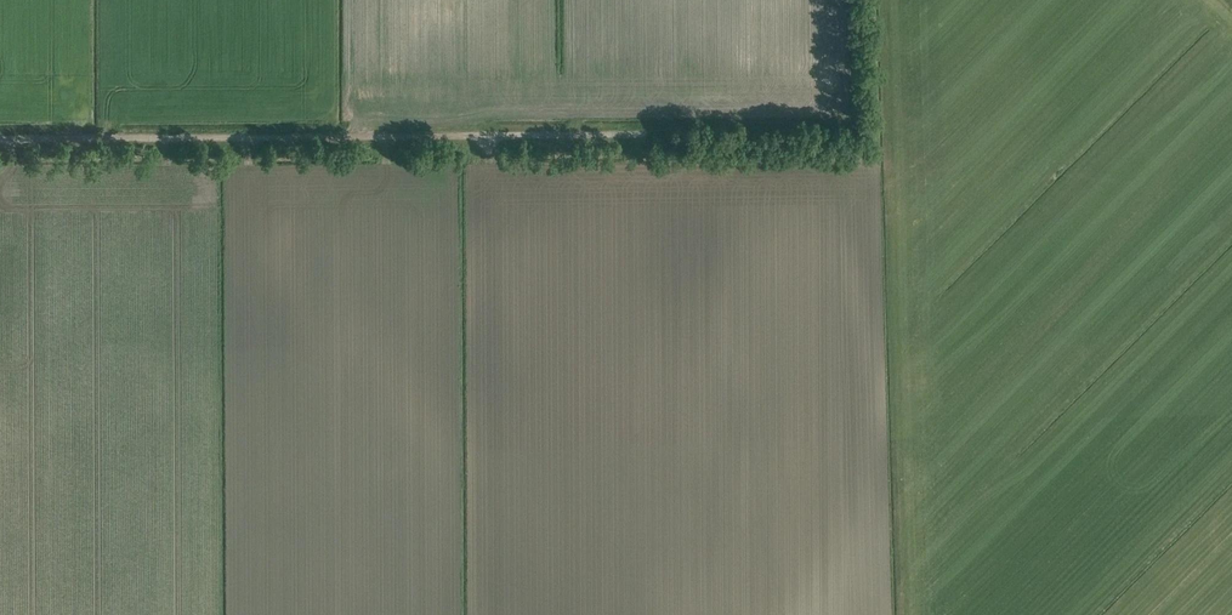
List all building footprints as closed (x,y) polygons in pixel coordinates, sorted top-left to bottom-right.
[(856,80),(845,81),(846,108),(857,108),(856,80)]
